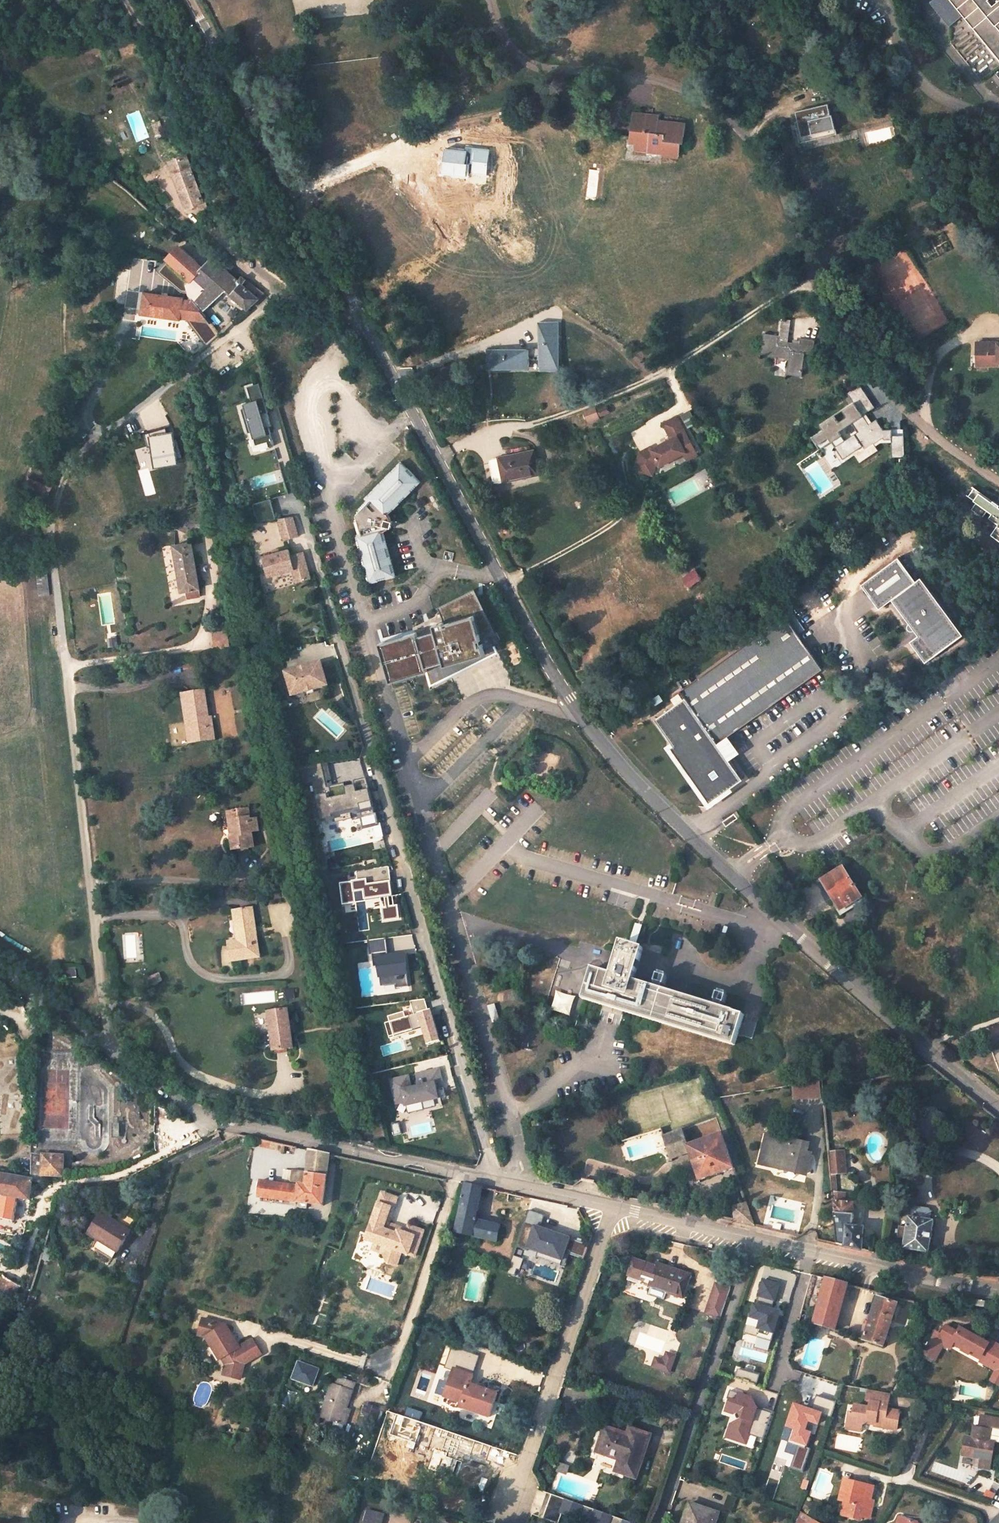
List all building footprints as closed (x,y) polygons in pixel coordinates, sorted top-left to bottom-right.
[(989,12),(998,24),(998,0),(954,0),(973,25),(989,12)] [(830,90),(828,81),(812,85),(814,93),(830,90)] [(839,134),(834,115),(832,115),(830,104),(797,112),(800,121),(796,122),(800,138),(813,135),(815,140),(839,134)] [(654,115),(634,112),(631,136),(637,137),(636,143),(636,149),(649,151),(650,146),(665,148),(664,152),(664,154),(680,156),(682,143),(680,142),(681,136),(685,136),(687,123),(659,121),(653,120),(654,115)] [(815,140),(813,135),(800,138),(801,143),(815,140)] [(78,158),(55,144),(51,151),(75,165),(78,158)] [(206,201),(187,155),(170,162),(189,208),(198,204),(203,216),(211,213),(206,201)] [(888,224),(894,234),(904,229),(898,219),(888,224)] [(187,293),(191,296),(190,301),(183,300),(184,298),(146,292),(143,313),(181,318),(187,318),(187,319),(206,346),(220,334),(203,311),(214,301),(227,290),(226,289),(232,294),(248,308),(264,293),(243,276),(239,281),(236,278),(225,269),(211,260),(204,267),(181,246),(168,259),(157,271),(182,292),(187,293)] [(157,257),(144,252),(141,262),(154,267),(157,257)] [(788,328),(790,317),(781,316),(780,327),(788,328)] [(540,371),(562,370),(560,320),(539,321),(540,371)] [(802,373),(804,350),(813,351),(814,337),(800,335),(799,340),(787,339),(788,330),(780,328),(779,333),(763,331),(761,352),(789,355),(787,371),(802,373)] [(987,366),(998,365),(998,339),(997,339),(976,340),(976,360),(987,360),(987,366)] [(531,369),(530,347),(488,349),(489,371),(531,369)] [(260,383),(248,386),(252,401),(244,403),(246,408),(242,409),(255,451),(274,445),(269,426),(272,425),(260,383)] [(876,407),(861,385),(848,392),(855,403),(843,410),(848,417),(839,422),(835,415),(821,425),(824,429),(811,438),(819,450),(832,441),(837,450),(843,459),(863,446),(865,450),(884,438),(885,440),(892,440),(892,430),(884,430),(877,420),(869,424),(863,415),(876,407)] [(583,411),(588,423),(600,419),(595,406),(583,411)] [(609,406),(599,410),(601,415),(612,411),(609,406)] [(688,427),(696,423),(691,412),(683,415),(688,427)] [(696,447),(678,416),(666,423),(674,438),(654,449),(653,447),(643,453),(638,470),(655,474),(658,465),(661,463),(662,465),(686,452),(696,447)] [(181,463),(175,429),(150,434),(156,468),(181,463)] [(905,430),(892,430),(892,440),(892,443),(893,451),(905,450),(905,430)] [(892,443),(892,440),(885,440),(884,438),(865,450),(863,446),(843,459),(837,450),(834,451),(842,463),(854,455),(859,462),(877,450),(874,446),(879,443),(892,443)] [(696,447),(686,452),(689,459),(700,453),(696,447)] [(535,449),(500,457),(505,481),(540,474),(535,449)] [(421,480),(402,463),(366,499),(368,500),(359,509),(360,511),(356,515),(358,520),(356,521),(359,533),(357,534),(371,583),(396,575),(383,531),(388,530),(391,528),(392,528),(394,521),(392,520),(392,519),(391,516),(390,514),(389,513),(421,480)] [(270,498),(253,504),(259,521),(277,519),(270,498)] [(293,517),(279,518),(285,540),(299,536),(293,517)] [(186,590),(191,589),(192,590),(195,589),(194,589),(200,588),(191,542),(174,545),(179,573),(183,572),(186,590)] [(290,549),(263,557),(269,577),(293,570),(297,582),(311,578),(303,552),(291,555),(290,549)] [(900,557),(862,584),(880,608),(893,599),(910,623),(909,624),(908,625),(908,626),(908,628),(909,629),(910,630),(911,631),(912,631),(914,631),(915,631),(917,629),(920,634),(911,641),(927,662),(964,634),(922,577),(917,580),(900,557)] [(47,569),(37,570),(39,596),(50,595),(47,569)] [(696,569),(683,579),(690,588),(703,578),(696,569)] [(191,589),(186,590),(187,598),(201,596),(200,588),(194,589),(195,589),(192,590),(191,589)] [(416,632),(381,642),(392,681),(430,670),(434,683),(461,667),(458,661),(498,650),(490,635),(498,632),(476,588),(439,607),(442,613),(443,615),(445,621),(435,624),(437,630),(420,635),(419,631),(416,632)] [(415,626),(416,632),(419,631),(420,635),(437,630),(435,624),(445,621),(443,615),(442,613),(415,626)] [(822,668),(785,616),(680,690),(685,697),(655,719),(713,801),(743,778),(718,743),(822,668)] [(227,625),(212,627),(216,649),(230,647),(227,625)] [(286,671),(293,695),(325,685),(325,684),(337,680),(331,658),(286,671)] [(205,690),(182,693),(186,720),(191,720),(194,744),(215,740),(212,716),(209,717),(205,690)] [(186,720),(190,744),(194,744),(191,720),(186,720)] [(328,763),(298,767),(303,786),(313,784),(322,822),(334,819),(335,822),(353,818),(354,820),(361,819),(363,829),(380,825),(376,812),(363,815),(362,810),(365,809),(364,805),(373,803),(368,784),(357,787),(356,784),(346,786),(347,789),(335,792),(328,763)] [(248,808),(227,812),(229,822),(233,821),(236,836),(231,837),(233,850),(255,846),(252,832),(259,831),(257,819),(250,820),(248,808)] [(724,820),(723,821),(726,826),(741,815),(737,811),(724,820)] [(861,897),(843,867),(821,881),(839,907),(836,909),(838,912),(841,911),(841,909),(861,897)] [(371,884),(392,881),(391,869),(361,872),(362,880),(370,879),(371,884)] [(371,879),(341,883),(343,905),(380,900),(383,921),(399,919),(394,882),(372,885),(371,879)] [(838,912),(840,915),(863,900),(861,897),(841,909),(841,911),(838,912)] [(260,956),(252,907),(233,909),(235,919),(239,918),(243,940),(238,941),(228,942),(231,961),(260,956)] [(641,929),(635,927),(631,941),(637,942),(641,929)] [(414,948),(412,936),(398,938),(400,950),(414,948)] [(369,940),(370,953),(388,952),(388,939),(369,940)] [(630,945),(623,944),(619,956),(620,958),(618,965),(616,965),(613,976),(593,970),(585,998),(605,1004),(604,1008),(623,1014),(624,1010),(736,1044),(738,1035),(753,1039),(758,1023),(747,1020),(746,1023),(742,1022),(744,1015),(634,982),(643,949),(636,947),(630,945)] [(373,956),(374,986),(410,985),(409,955),(373,956)] [(77,977),(76,967),(66,969),(67,978),(77,977)] [(662,976),(661,983),(671,985),(673,978),(662,976)] [(551,1010),(569,1015),(575,996),(556,991),(551,1010)] [(731,1007),(733,995),(717,992),(715,1004),(731,1007)] [(428,1046),(443,1042),(435,1009),(429,1010),(426,999),(412,1002),(414,1012),(388,1018),(390,1024),(386,1025),(389,1037),(424,1029),(428,1046)] [(288,1009),(269,1012),(274,1050),(293,1048),(291,1032),(289,1022),(288,1009)] [(968,1050),(959,1054),(963,1062),(972,1058),(968,1050)] [(409,1077),(392,1081),(397,1104),(406,1102),(407,1106),(423,1103),(424,1110),(437,1107),(435,1100),(439,1099),(446,1097),(444,1089),(437,1090),(435,1084),(443,1082),(440,1070),(416,1075),(419,1087),(412,1089),(409,1077)] [(794,1101),(823,1099),(822,1082),(793,1084),(794,1101)] [(690,1153),(700,1180),(735,1168),(723,1133),(689,1145),(684,1129),(665,1137),(671,1158),(690,1153)] [(765,1142),(760,1165),(773,1167),(773,1164),(798,1169),(797,1171),(807,1173),(811,1154),(807,1153),(809,1144),(771,1134),(769,1143),(765,1142)] [(261,1147),(285,1152),(286,1145),(263,1140),(261,1147)] [(259,1197),(300,1202),(308,1203),(324,1205),(331,1154),(311,1151),(308,1173),(286,1171),(284,1184),(262,1181),(259,1197)] [(830,1152),(835,1202),(843,1203),(844,1203),(844,1192),(838,1192),(837,1174),(847,1173),(844,1151),(830,1152)] [(43,1175),(64,1175),(64,1155),(44,1155),(43,1175)] [(685,1173),(682,1167),(675,1169),(677,1176),(685,1173)] [(0,1174),(0,1194),(31,1199),(34,1179),(0,1174)] [(911,1184),(897,1183),(896,1190),(910,1192),(911,1184)] [(476,1221),(483,1188),(467,1184),(457,1232),(498,1240),(500,1226),(476,1221)] [(398,1198),(383,1192),(368,1237),(361,1234),(357,1244),(385,1254),(389,1262),(398,1265),(403,1252),(416,1256),(425,1230),(410,1225),(408,1229),(390,1223),(398,1198)] [(523,1197),(521,1204),(529,1205),(530,1198),(523,1197)] [(864,1229),(853,1228),(854,1214),(853,1213),(854,1203),(844,1203),(843,1203),(835,1202),(838,1245),(862,1250),(864,1229)] [(748,1203),(734,1207),(736,1222),(757,1226),(748,1203)] [(911,1217),(910,1217),(908,1227),(900,1226),(898,1237),(906,1239),(905,1248),(929,1253),(934,1221),(931,1220),(932,1212),(930,1208),(916,1206),(912,1209),(911,1217)] [(518,1247),(565,1262),(574,1237),(542,1227),(546,1216),(530,1211),(518,1247)] [(102,1213),(90,1233),(101,1240),(118,1251),(131,1230),(121,1224),(119,1228),(114,1224),(116,1221),(102,1213)] [(96,1248),(113,1259),(118,1251),(101,1240),(96,1248)] [(691,1274),(657,1262),(654,1270),(647,1268),(648,1263),(636,1259),(630,1277),(642,1281),(643,1278),(651,1281),(649,1286),(683,1298),(691,1274)] [(5,1277),(0,1286),(0,1293),(14,1302),(23,1287),(5,1277)] [(826,1278),(814,1323),(835,1330),(848,1284),(826,1278)] [(778,1303),(782,1283),(763,1279),(759,1298),(778,1303)] [(714,1288),(706,1313),(718,1317),(726,1291),(714,1288)] [(34,1308),(38,1295),(31,1293),(27,1306),(34,1308)] [(879,1297),(898,1303),(899,1299),(880,1293),(879,1297)] [(884,1346),(898,1303),(879,1297),(870,1321),(867,1320),(865,1324),(869,1325),(864,1340),(884,1346)] [(777,1336),(784,1311),(755,1303),(744,1341),(756,1344),(760,1331),(777,1336)] [(219,1325),(203,1321),(200,1335),(207,1336),(205,1344),(213,1346),(214,1345),(222,1359),(223,1358),(227,1365),(224,1374),(241,1379),(246,1363),(262,1353),(253,1338),(238,1348),(228,1333),(231,1331),(227,1324),(219,1322),(219,1325)] [(864,1340),(869,1325),(865,1324),(864,1323),(859,1338),(864,1340)] [(989,1340),(987,1343),(959,1328),(956,1333),(944,1326),(939,1336),(951,1342),(950,1343),(961,1349),(960,1350),(968,1354),(968,1353),(979,1359),(979,1358),(997,1367),(998,1364),(998,1346),(989,1340)] [(671,1375),(678,1355),(667,1351),(664,1359),(656,1356),(652,1368),(671,1375)] [(292,1379),(314,1387),(321,1368),(299,1360),(292,1379)] [(990,1380),(998,1385),(998,1364),(997,1367),(990,1380)] [(451,1379),(445,1397),(463,1403),(462,1407),(490,1416),(497,1392),(478,1386),(477,1389),(470,1386),(471,1383),(474,1374),(455,1368),(451,1379)] [(445,1397),(451,1379),(443,1377),(437,1394),(445,1397)] [(747,1448),(754,1427),(764,1430),(767,1419),(775,1422),(786,1390),(783,1388),(783,1387),(774,1384),(775,1382),(759,1377),(755,1391),(757,1391),(754,1399),(736,1393),(721,1440),(747,1448)] [(334,1384),(323,1417),(346,1424),(350,1412),(344,1411),(345,1407),(347,1408),(355,1383),(340,1378),(338,1385),(334,1384)] [(867,1421),(877,1423),(876,1426),(897,1430),(900,1411),(888,1409),(890,1394),(868,1390),(866,1401),(871,1402),(870,1407),(855,1404),(853,1412),(849,1411),(847,1424),(862,1427),(862,1425),(867,1421)] [(815,1406),(835,1410),(836,1402),(816,1398),(815,1406)] [(822,1430),(827,1413),(797,1405),(787,1442),(811,1449),(817,1428),(822,1430)] [(991,1417),(990,1426),(998,1427),(998,1418),(991,1417)] [(636,1479),(651,1435),(631,1429),(629,1434),(628,1438),(624,1437),(625,1433),(606,1427),(602,1439),(600,1439),(596,1451),(620,1459),(617,1471),(625,1473),(625,1475),(636,1479)] [(994,1446),(989,1445),(989,1441),(994,1441),(998,1442),(998,1434),(998,1428),(991,1427),(991,1430),(974,1427),(973,1438),(966,1437),(963,1455),(992,1459),(994,1446)] [(803,1470),(810,1450),(799,1446),(793,1467),(803,1470)] [(874,1486),(845,1479),(840,1499),(846,1501),(849,1502),(846,1516),(862,1520),(863,1516),(870,1518),(873,1508),(868,1506),(870,1500),(871,1500),(874,1486)] [(548,1494),(540,1517),(558,1522),(636,1522),(548,1494)] [(719,1513),(690,1503),(683,1522),(716,1522),(719,1513)] [(384,1514),(368,1511),(365,1522),(382,1522),(384,1514)] [(800,1511),(796,1522),(821,1522),(800,1511)]
